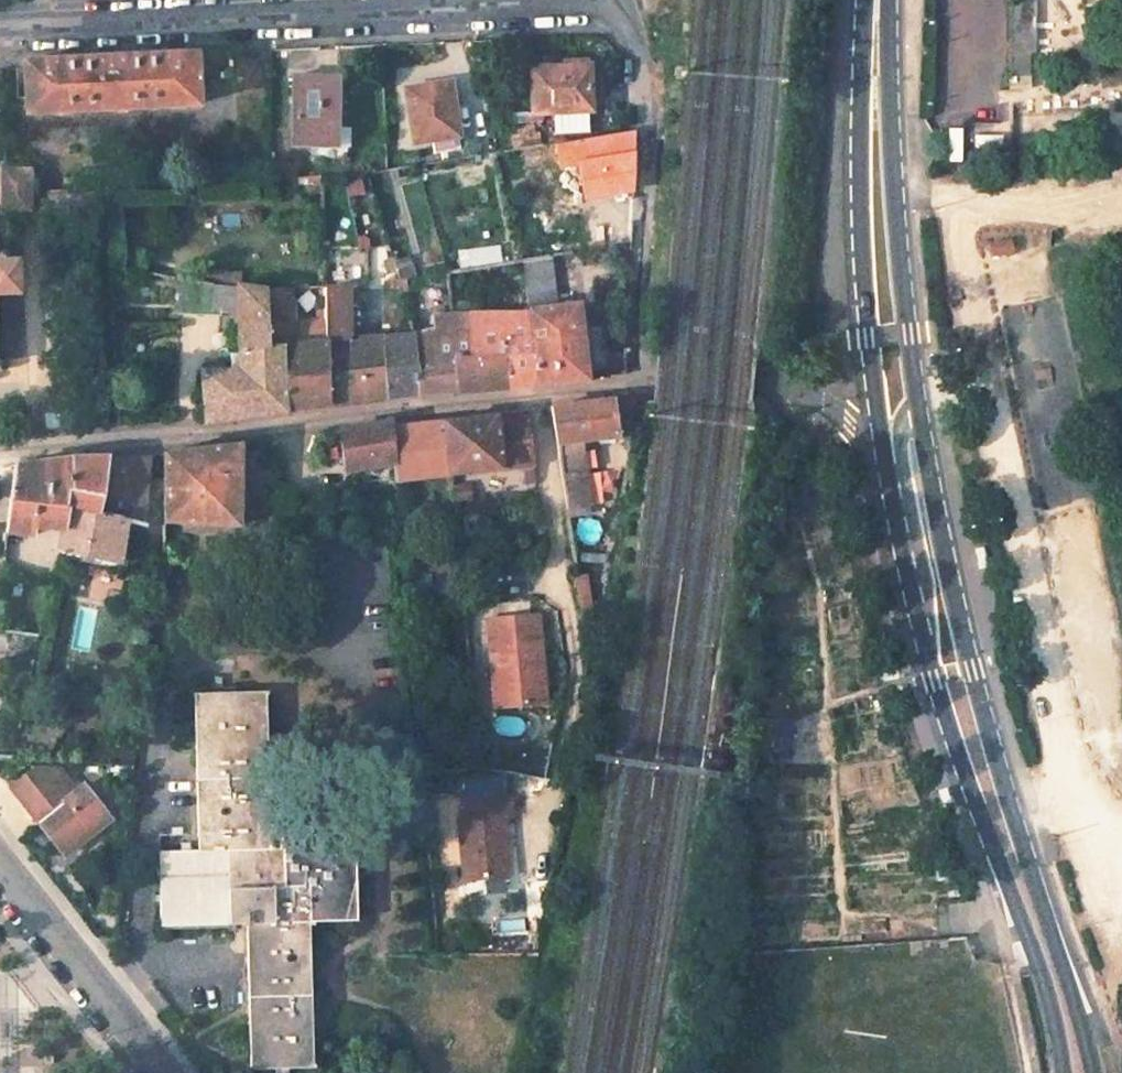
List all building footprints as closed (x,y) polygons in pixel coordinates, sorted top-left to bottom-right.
[(1033,0),(1009,0),(1008,76),(1032,76),(1033,0)] [(22,64),(24,113),(196,106),(194,55),(22,64)] [(1094,59),(1096,86),(1121,83),(1121,56),(1094,59)] [(531,68),(532,112),(590,110),(588,66),(531,68)] [(294,79),(291,145),(314,146),(334,146),(335,128),(336,80),(294,79)] [(406,89),(414,144),(456,137),(449,83),(406,89)] [(1013,100),(1019,161),(1121,150),(1121,90),(1013,100)] [(334,146),(334,162),(338,162),(349,154),(349,129),(335,128),(334,146)] [(314,146),(313,162),(334,162),(334,146),(314,146)] [(12,193),(27,194),(27,174),(8,173),(7,193),(12,193)] [(12,193),(12,209),(27,209),(27,194),(12,193)] [(17,294),(14,237),(0,238),(0,294),(17,294)] [(1009,242),(988,246),(990,257),(1011,252),(1009,242)] [(457,251),(460,272),(502,265),(499,245),(457,251)] [(391,261),(397,282),(415,279),(409,256),(391,261)] [(526,314),(536,385),(587,381),(578,304),(558,307),(548,258),(521,262),(526,314)] [(180,280),(176,314),(237,318),(237,287),(180,280)] [(397,282),(400,294),(408,293),(405,280),(397,282)] [(205,415),(205,422),(288,411),(284,345),(268,347),(266,290),(237,287),(237,318),(238,371),(199,371),(205,415)] [(284,345),(288,411),(330,406),(329,367),(327,313),(315,314),(315,324),(298,326),(293,289),(266,290),(268,347),(284,345)] [(349,290),(326,290),(327,313),(329,367),(364,366),(363,340),(362,340),(362,337),(362,319),(361,290),(349,290)] [(470,356),(468,314),(450,314),(432,314),(434,333),(411,334),(419,394),(439,392),(456,391),(453,357),(470,356)] [(468,314),(470,356),(504,353),(507,387),(536,385),(526,314),(468,314)] [(383,338),(386,399),(419,394),(411,334),(383,336),(383,338)] [(383,336),(362,337),(362,340),(363,340),(364,366),(329,367),(330,406),(386,399),(383,338),(383,336)] [(453,357),(456,391),(507,387),(504,353),(453,357)] [(553,409),(557,443),(617,435),(614,402),(613,398),(553,405),(553,409)] [(444,421),(449,472),(536,465),(527,412),(444,421)] [(340,427),(345,464),(393,457),(391,426),(390,419),(340,427)] [(394,466),(395,479),(449,472),(444,421),(391,426),(393,457),(394,466)] [(163,452),(163,522),(237,526),(238,444),(163,452)] [(109,458),(99,512),(120,516),(130,518),(143,521),(147,454),(109,458)] [(559,457),(567,507),(589,504),(582,454),(559,457)] [(14,464),(7,533),(32,536),(34,527),(63,530),(68,506),(99,512),(109,458),(73,455),(14,464)] [(345,464),(346,473),(394,466),(393,457),(345,464)] [(594,477),(597,499),(614,497),(611,475),(594,477)] [(450,484),(452,499),(466,498),(465,483),(450,484)] [(63,530),(59,551),(112,561),(120,516),(99,512),(68,506),(63,530)] [(120,516),(112,561),(121,563),(130,518),(120,516)] [(84,597),(111,607),(122,577),(95,567),(84,597)] [(587,573),(571,575),(574,601),(590,600),(587,573)] [(494,639),(500,704),(544,700),(536,611),(484,616),(486,640),(494,639)] [(0,639),(0,757),(17,758),(42,634),(1,630),(0,639)] [(500,704),(494,639),(486,640),(492,705),(500,704)] [(247,923),(250,1068),(274,1067),(288,1067),(312,1067),(309,921),(357,920),(355,825),(281,827),(281,838),(272,838),(268,691),(194,693),(197,849),(158,850),(159,925),(228,923),(228,915),(247,915),(247,923)] [(9,786),(65,856),(109,820),(82,786),(62,803),(32,766),(9,786)] [(456,814),(460,873),(481,873),(506,871),(503,813),(510,813),(509,794),(461,796),(462,814),(456,814)] [(506,871),(481,873),(482,885),(507,884),(506,871)] [(228,915),(228,923),(247,923),(247,915),(228,915)]
